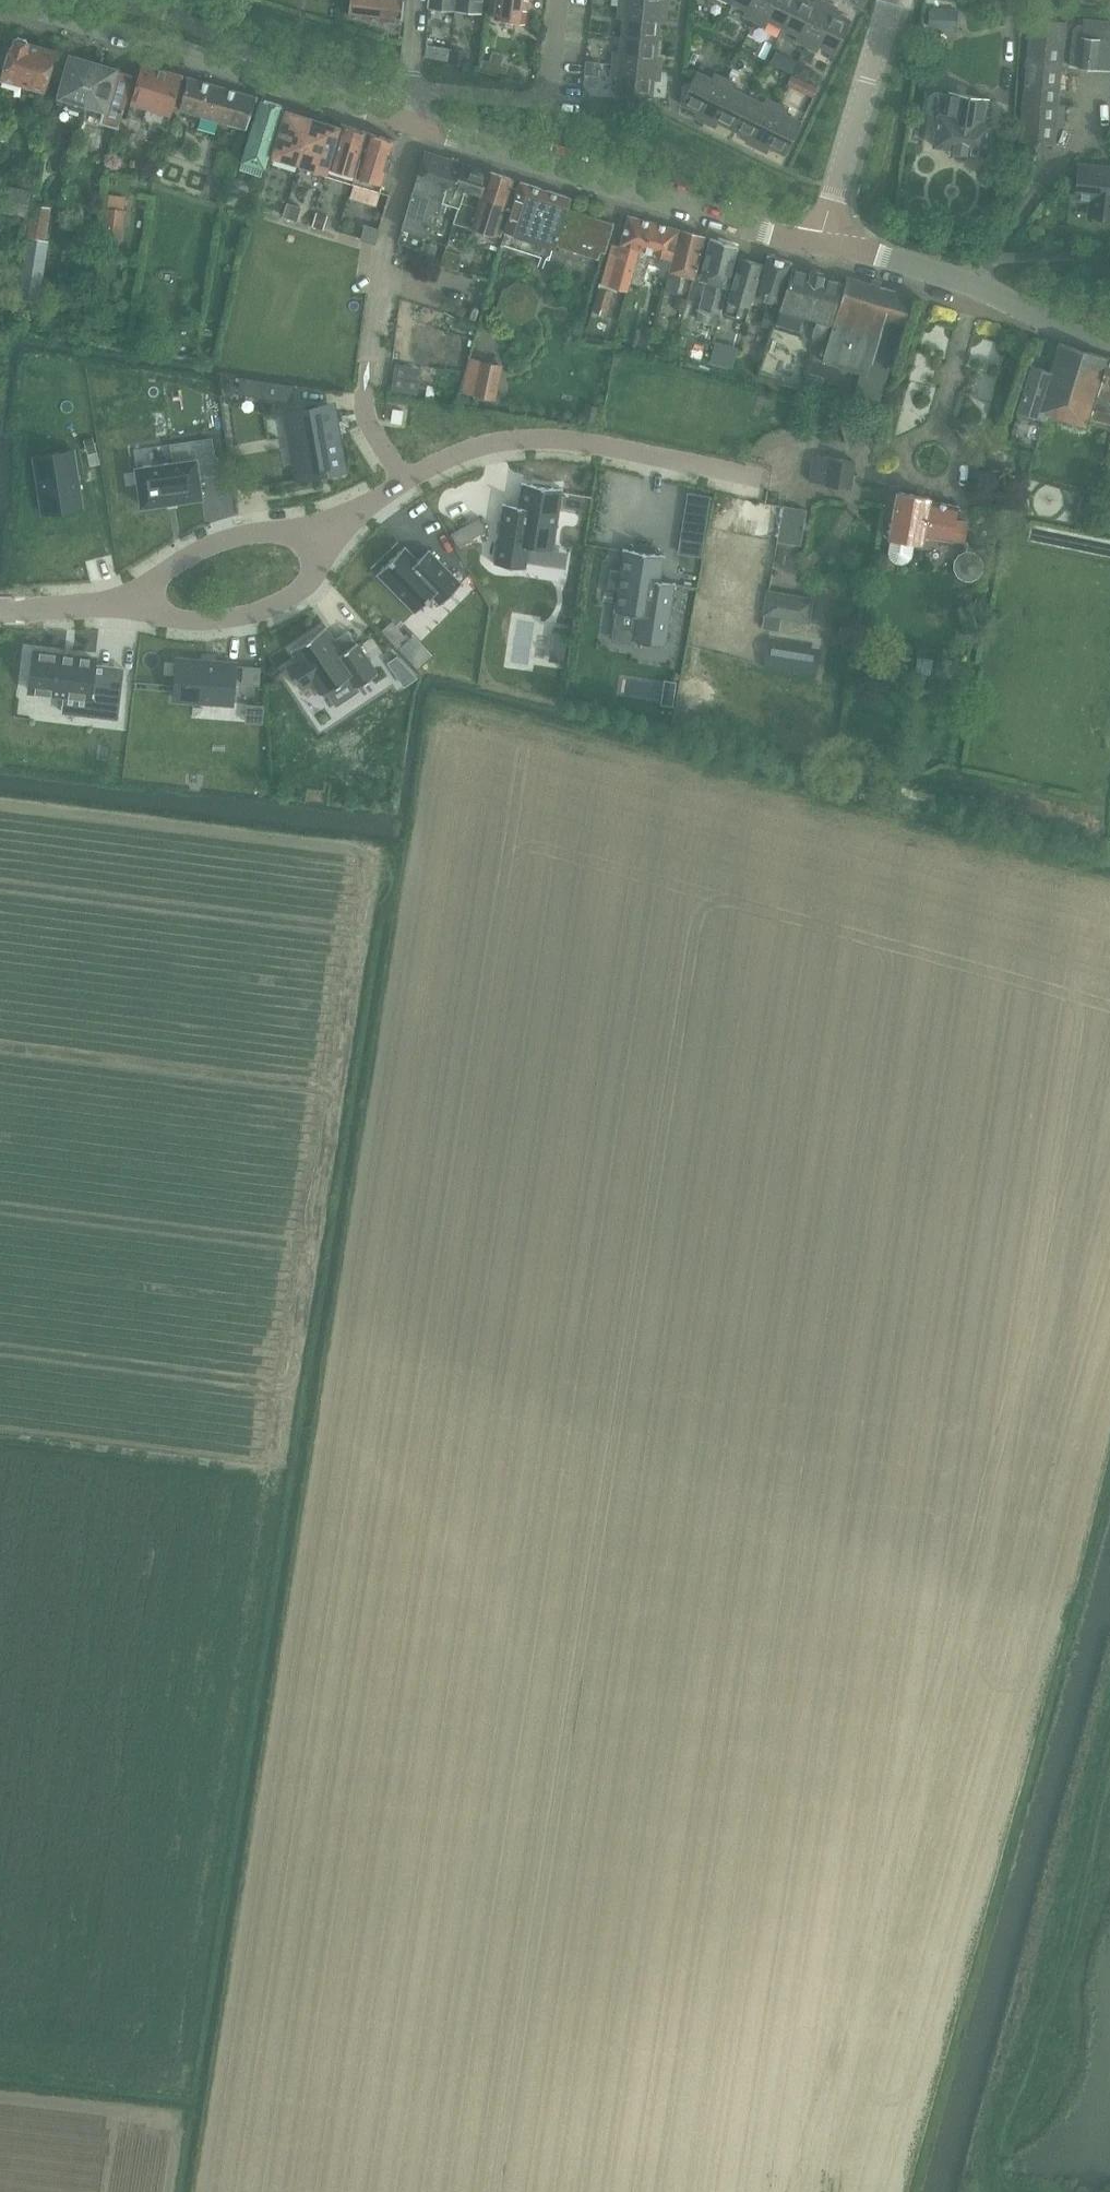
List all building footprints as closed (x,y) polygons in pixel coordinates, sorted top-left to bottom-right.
[(401,22),(403,0),(351,0),(350,16),(401,22)] [(429,6),(453,9),(454,0),(429,0),(429,6)] [(453,9),(480,11),(481,0),(454,0),(453,9)] [(526,0),(496,0),(494,18),(496,18),(501,22),(509,23),(512,20),(523,22),(526,0)] [(617,5),(666,11),(667,4),(661,3),(661,0),(618,0),(617,5)] [(729,3),(744,11),(742,16),(754,22),(764,0),(731,0),(729,3)] [(754,22),(764,27),(767,22),(781,29),(797,0),(764,0),(754,22)] [(781,29),(796,36),(793,41),(803,46),(826,2),(822,0),(819,0),(817,4),(809,0),(797,0),(781,29)] [(826,2),(803,46),(816,52),(818,47),(834,54),(850,20),(830,11),(833,5),(826,2)] [(592,3),(590,16),(604,18),(605,5),(592,3)] [(622,19),(620,35),(657,39),(660,18),(665,18),(666,11),(617,5),(616,19),(622,19)] [(928,25),(956,27),(957,11),(929,9),(928,25)] [(1030,18),(1019,142),(1054,145),(1065,22),(1041,20),(1030,18)] [(1069,66),(1109,71),(1109,22),(1083,19),(1082,30),(1073,29),(1069,66)] [(612,50),(611,64),(660,68),(661,61),(655,61),(657,39),(620,35),(618,51),(612,50)] [(0,78),(0,79),(1,79),(24,85),(42,91),(44,91),(55,50),(28,42),(26,38),(18,36),(14,38),(12,37),(0,78)] [(425,44),(424,56),(447,58),(448,47),(425,44)] [(451,49),(449,63),(464,65),(467,51),(451,49)] [(69,53),(56,96),(58,97),(56,101),(67,104),(69,108),(83,110),(85,105),(86,105),(98,62),(95,61),(93,57),(85,55),(81,57),(69,53)] [(791,58),(785,71),(790,73),(796,61),(791,58)] [(482,59),(479,70),(505,77),(508,66),(501,65),(490,61),(482,59)] [(585,60),(584,74),(597,76),(599,62),(585,60)] [(800,61),(794,74),(806,80),(813,68),(800,61)] [(98,62),(86,105),(102,110),(99,121),(117,126),(132,74),(116,69),(116,67),(98,62)] [(166,128),(181,75),(141,63),(130,104),(146,108),(142,121),(166,128)] [(617,77),(615,93),(651,97),(653,75),(659,76),(660,68),(611,64),(610,76),(617,77)] [(733,64),(730,71),(737,75),(741,67),(733,64)] [(935,69),(927,112),(938,114),(933,145),(952,148),(952,150),(965,152),(966,151),(985,154),(991,122),(984,121),(988,99),(981,98),(984,78),(935,69)] [(697,119),(703,122),(726,77),(714,72),(712,77),(697,70),(680,104),(700,114),(697,119)] [(812,97),(816,87),(792,75),(787,85),(812,97)] [(188,76),(178,109),(188,112),(219,121),(240,127),(245,128),(255,96),(188,76)] [(726,77),(703,122),(711,125),(713,120),(732,129),(748,95),(734,88),(737,83),(726,77)] [(748,95),(732,129),(752,139),(749,144),(755,147),(777,103),(766,97),(764,102),(748,95)] [(263,168),(283,106),(261,99),(239,167),(260,174),(262,168),(263,168)] [(777,103),(755,147),(762,150),(765,145),(785,155),(800,122),(786,115),(789,108),(777,103)] [(285,110),(272,156),(299,164),(302,153),(314,115),(308,113),(307,117),(285,110)] [(299,164),(294,180),(320,188),(328,166),(329,163),(340,126),(339,126),(319,120),(320,117),(314,115),(302,153),(299,164)] [(329,163),(328,166),(355,174),(367,131),(361,129),(353,127),(341,123),(340,126),(329,163)] [(355,174),(352,183),(354,183),(381,191),(384,181),(396,139),(370,132),(369,131),(367,131),(355,174)] [(412,191),(400,235),(407,237),(409,231),(426,235),(429,229),(434,211),(434,209),(438,210),(445,185),(455,188),(462,162),(424,150),(412,191)] [(445,185),(438,210),(444,212),(447,202),(458,205),(458,203),(475,208),(488,171),(462,162),(455,188),(445,185)] [(1076,196),(1092,198),(1090,213),(1109,215),(1109,169),(1080,166),(1076,196)] [(458,205),(452,223),(471,228),(471,226),(502,236),(503,233),(513,205),(520,182),(518,181),(518,182),(513,180),(513,179),(488,171),(475,208),(458,203),(458,205)] [(503,233),(502,236),(502,237),(503,241),(503,243),(505,246),(507,248),(509,248),(511,249),(514,249),(518,249),(522,246),(523,243),(530,245),(531,240),(553,247),(554,245),(565,208),(569,197),(520,182),(513,205),(503,233)] [(27,216),(31,190),(0,184),(0,212),(27,216)] [(107,194),(106,207),(124,209),(126,196),(107,194)] [(289,206),(285,217),(295,220),(298,214),(295,208),(289,206)] [(106,207),(103,225),(122,228),(124,209),(106,207)] [(565,208),(554,245),(598,258),(600,251),(604,252),(614,223),(565,208)] [(28,238),(21,280),(41,283),(48,241),(45,240),(49,215),(30,212),(29,214),(26,237),(28,238)] [(316,212),(312,226),(323,229),(327,216),(316,212)] [(630,282),(641,286),(648,263),(668,269),(678,229),(628,215),(619,246),(619,248),(635,253),(637,253),(628,282),(630,282)] [(361,239),(375,243),(379,229),(365,225),(361,239)] [(678,229),(668,269),(668,271),(664,289),(676,292),(680,276),(693,279),(704,236),(678,229)] [(704,282),(698,307),(719,312),(719,313),(720,313),(737,246),(709,239),(709,238),(699,280),(704,282)] [(424,242),(419,257),(432,261),(437,246),(424,242)] [(601,282),(608,284),(627,290),(630,282),(628,282),(637,253),(635,253),(619,248),(619,246),(612,244),(601,282)] [(445,250),(440,265),(457,270),(461,255),(445,250)] [(778,301),(790,262),(768,255),(755,294),(778,301)] [(724,311),(723,315),(743,321),(748,305),(750,305),(761,264),(739,257),(727,299),(724,311)] [(790,268),(778,308),(816,319),(810,338),(823,342),(840,283),(790,268)] [(890,368),(911,296),(846,276),(821,361),(867,375),(871,363),(890,368)] [(611,294),(597,289),(590,311),(604,315),(611,294)] [(676,296),(673,308),(684,311),(687,299),(676,296)] [(766,307),(760,326),(771,329),(776,310),(766,307)] [(637,329),(633,346),(647,350),(651,333),(637,329)] [(1050,396),(1046,413),(1084,424),(1104,357),(1059,343),(1050,372),(1044,394),(1050,396)] [(713,347),(709,361),(731,367),(735,353),(713,347)] [(1090,419),(1109,424),(1109,357),(1108,357),(1090,419)] [(503,364),(479,359),(472,394),(496,399),(503,364)] [(394,365),(391,390),(404,392),(408,366),(408,365),(394,363),(394,365)] [(1018,415),(1010,439),(1036,449),(1043,422),(1046,413),(1050,396),(1044,394),(1050,372),(1031,366),(1016,414),(1018,415)] [(87,371),(78,372),(80,387),(90,385),(87,371)] [(235,374),(231,393),(258,397),(261,378),(235,374)] [(333,400),(284,410),(296,479),(346,470),(333,400)] [(586,404),(583,420),(595,422),(598,406),(586,404)] [(173,460),(137,464),(142,505),(202,498),(199,474),(215,472),(211,437),(171,442),(173,460)] [(72,450),(34,457),(44,511),(82,504),(72,450)] [(855,461),(812,454),(807,482),(851,489),(855,461)] [(503,503),(493,561),(525,566),(528,544),(553,548),(562,489),(522,482),(518,506),(503,503)] [(895,489),(887,537),(890,537),(887,552),(890,559),(894,563),(901,564),(907,562),(911,557),(914,541),(922,543),(923,536),(964,543),(968,521),(954,519),(957,503),(930,499),(930,495),(895,489)] [(783,505),(777,540),(794,543),(800,508),(783,505)] [(479,517),(450,533),(457,546),(486,530),(486,529),(479,517)] [(683,524),(680,539),(703,542),(705,527),(683,524)] [(406,545),(378,572),(415,610),(432,593),(439,601),(460,581),(429,549),(419,559),(406,545)] [(610,567),(608,586),(618,588),(615,607),(615,610),(637,613),(634,630),(633,640),(665,645),(669,619),(674,584),(659,582),(663,557),(623,551),(621,569),(610,567)] [(797,595),(793,619),(809,621),(813,598),(797,595)] [(392,621),(382,630),(398,648),(408,639),(392,621)] [(297,658),(285,666),(301,689),(312,681),(320,693),(325,690),(349,675),(356,686),(378,671),(357,641),(356,642),(343,650),(335,638),(326,625),(291,649),(297,658)] [(553,627),(551,643),(565,645),(567,629),(553,627)] [(764,662),(763,667),(815,676),(820,648),(768,640),(764,662)] [(31,649),(27,689),(63,693),(61,711),(117,717),(123,666),(96,663),(97,656),(31,649)] [(397,655),(387,661),(404,686),(417,676),(397,655)] [(236,660),(175,656),(172,698),(233,702),(236,660)] [(243,665),(242,683),(259,684),(261,666),(243,665)] [(664,681),(663,689),(674,690),(675,682),(664,680),(664,681)]
